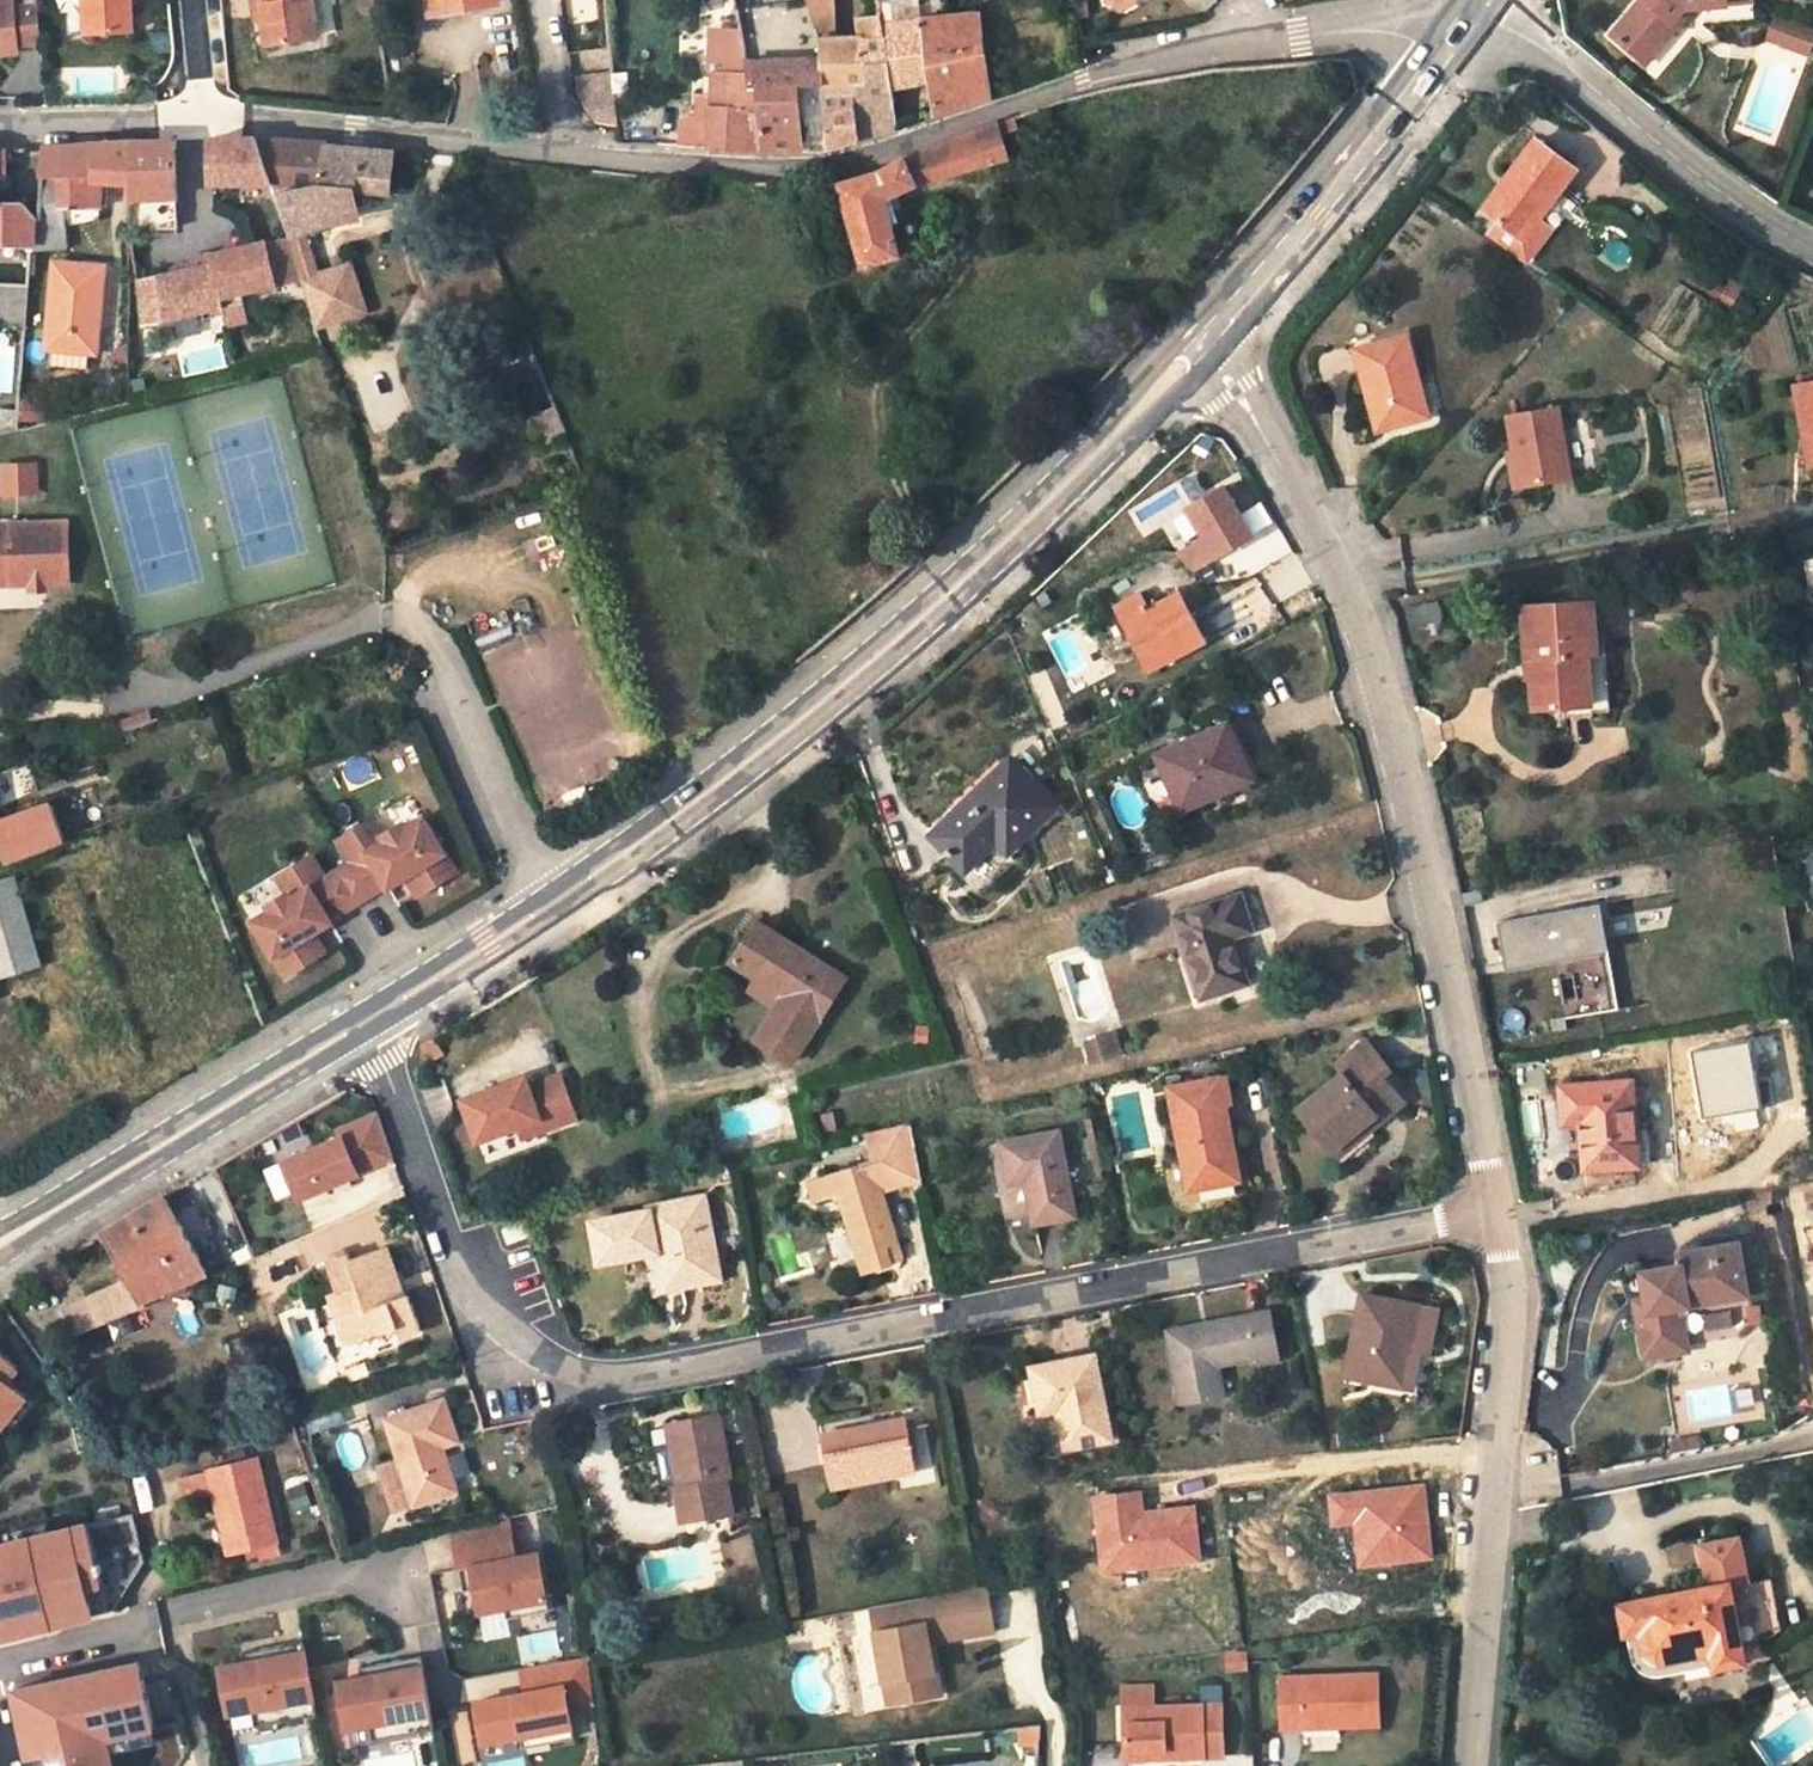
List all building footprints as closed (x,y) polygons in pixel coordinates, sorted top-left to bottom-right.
[(17,45),(41,42),(38,5),(28,6),(14,7),(13,0),(0,2),(0,54),(18,52),(17,45)] [(86,33),(133,30),(132,0),(84,0),(86,33)] [(249,4),(257,3),(262,43),(314,35),(308,0),(248,0),(249,4)] [(497,3),(497,0),(428,0),(431,14),(497,3)] [(753,44),(822,40),(809,0),(747,8),(753,44)] [(834,38),(833,0),(809,0),(822,40),(834,38)] [(881,3),(883,16),(885,36),(860,37),(865,82),(871,136),(898,128),(892,87),(888,53),(925,50),(929,80),(935,114),(992,95),(986,55),(982,13),(949,16),(947,0),(934,0),(881,3)] [(1607,39),(1628,56),(1636,48),(1648,47),(1655,53),(1673,32),(1671,18),(1685,0),(1641,0),(1607,39)] [(1671,18),(1673,32),(1700,0),(1685,0),(1671,18)] [(1772,37),(1793,44),(1801,22),(1781,15),(1772,37)] [(885,36),(883,16),(858,19),(860,37),(885,36)] [(1801,22),(1793,44),(1812,52),(1812,50),(1812,27),(1801,22)] [(856,106),(855,82),(865,82),(860,37),(834,38),(822,40),(823,54),(823,85),(824,116),(829,147),(859,139),(856,106)] [(800,150),(796,86),(823,85),(823,54),(822,40),(753,44),(745,46),(753,85),(759,84),(764,150),(800,150)] [(710,106),(698,106),(696,147),(754,151),(764,150),(759,84),(753,85),(745,46),(745,43),(714,43),(710,106)] [(1648,47),(1636,48),(1628,56),(1642,67),(1655,53),(1648,47)] [(888,53),(892,87),(929,80),(925,50),(888,53)] [(619,125),(613,72),(578,77),(580,95),(596,122),(619,125)] [(157,88),(135,89),(136,102),(158,101),(157,88)] [(1003,133),(1022,126),(1019,116),(999,122),(1003,133)] [(1011,159),(1003,133),(999,122),(907,155),(856,180),(843,180),(868,267),(904,257),(890,201),(922,186),(1011,159)] [(212,182),(273,183),(261,138),(211,138),(212,182)] [(390,192),(395,150),(328,144),(327,143),(293,139),(261,138),(273,183),(277,196),(291,236),(288,237),(298,266),(315,261),(306,230),(330,222),(355,217),(349,188),(390,192)] [(130,228),(179,227),(175,139),(153,140),(132,140),(130,183),(130,228)] [(1500,222),(1491,234),(1526,260),(1550,229),(1537,219),(1576,168),(1537,139),(1484,209),(1500,222)] [(99,218),(101,182),(130,183),(132,140),(70,146),(46,147),(44,151),(42,176),(43,177),(41,218),(34,219),(32,246),(32,250),(67,247),(65,225),(99,218)] [(32,246),(34,219),(21,203),(0,202),(0,244),(32,246)] [(224,314),(227,324),(248,320),(242,294),(302,280),(298,266),(288,237),(209,258),(224,314)] [(28,327),(32,250),(32,246),(0,244),(0,327),(28,327)] [(207,318),(224,314),(209,258),(190,263),(192,269),(139,283),(145,326),(203,310),(207,318)] [(98,348),(105,265),(59,261),(52,345),(58,346),(56,365),(92,369),(94,348),(98,348)] [(298,266),(302,280),(317,327),(365,312),(350,264),(319,274),(315,261),(298,266)] [(1710,295),(1731,306),(1742,285),(1721,274),(1710,295)] [(1397,338),(1356,349),(1379,431),(1420,420),(1409,380),(1397,338)] [(1409,380),(1420,420),(1429,417),(1418,378),(1409,380)] [(1797,396),(1812,475),(1812,393),(1797,396)] [(1563,417),(1515,425),(1524,495),(1576,486),(1563,417)] [(36,469),(5,470),(5,493),(36,492),(36,469)] [(1253,534),(1225,486),(1188,507),(1206,537),(1216,555),(1253,534)] [(69,525),(9,526),(9,586),(68,585),(69,525)] [(9,586),(9,526),(0,526),(0,586),(9,586)] [(1216,555),(1206,537),(1178,553),(1193,569),(1216,555)] [(1149,606),(1142,592),(1115,605),(1148,670),(1205,641),(1179,591),(1149,606)] [(1406,605),(1407,627),(1441,625),(1440,603),(1406,605)] [(1594,608),(1527,620),(1535,672),(1537,671),(1544,717),(1567,713),(1570,734),(1618,727),(1608,656),(1598,657),(1594,608)] [(1262,782),(1238,728),(1169,760),(1193,813),(1262,782)] [(1056,805),(1010,757),(932,836),(967,871),(997,841),(1009,852),(1056,805)] [(8,866),(65,844),(53,807),(51,801),(41,805),(43,810),(0,823),(0,846),(8,866)] [(388,889),(405,879),(420,870),(430,887),(455,872),(421,815),(402,827),(398,822),(379,834),(360,846),(349,830),(336,839),(350,862),(337,869),(358,902),(385,886),(388,889)] [(360,846),(379,834),(367,817),(349,830),(360,846)] [(250,921),(286,977),(312,961),(301,943),(314,935),(331,925),(329,920),(358,902),(337,869),(325,877),(309,855),(292,865),(303,882),(285,894),(266,906),(268,911),(250,921)] [(285,894),(303,882),(292,865),(274,877),(285,894)] [(420,870),(405,879),(417,895),(430,887),(420,870)] [(0,885),(0,981),(43,969),(19,880),(0,885)] [(1594,907),(1500,923),(1507,963),(1555,955),(1565,1017),(1612,1009),(1594,907)] [(1179,922),(1194,1005),(1240,996),(1231,949),(1251,945),(1244,909),(1179,922)] [(775,1021),(770,1019),(757,1039),(793,1061),(846,978),(758,922),(733,962),(758,978),(790,998),(783,1009),(775,1021)] [(314,935),(301,943),(312,961),(324,953),(314,935)] [(790,998),(758,978),(752,989),(783,1009),(790,998)] [(1565,1017),(1552,1019),(1554,1032),(1567,1029),(1565,1017)] [(1113,1033),(1097,1038),(1103,1057),(1119,1052),(1113,1033)] [(435,1037),(421,1045),(431,1060),(444,1052),(435,1037)] [(1097,1038),(1086,1041),(1092,1061),(1103,1057),(1097,1038)] [(1336,1067),(1342,1075),(1300,1109),(1333,1149),(1361,1127),(1366,1133),(1403,1103),(1382,1076),(1390,1070),(1366,1042),(1336,1067)] [(577,1119),(561,1074),(529,1086),(526,1077),(463,1100),(478,1142),(517,1128),(540,1119),(544,1130),(577,1119)] [(1232,1103),(1226,1076),(1169,1087),(1189,1191),(1240,1181),(1226,1105),(1232,1103)] [(1582,1121),(1585,1169),(1639,1165),(1633,1081),(1560,1087),(1563,1123),(1582,1121)] [(358,1174),(358,1172),(394,1157),(379,1113),(339,1130),(342,1137),(284,1161),(300,1198),(358,1174)] [(540,1119),(517,1128),(520,1139),(544,1130),(540,1119)] [(892,1201),(932,1190),(922,1133),(874,1144),(882,1171),(815,1191),(821,1212),(846,1204),(871,1282),(900,1273),(899,1269),(912,1265),(892,1201)] [(1084,1228),(1069,1145),(1013,1155),(1020,1195),(1036,1192),(1044,1235),(1084,1228)] [(720,1280),(705,1198),(648,1209),(648,1207),(625,1212),(626,1215),(616,1217),(623,1258),(644,1254),(641,1239),(654,1237),(663,1286),(679,1283),(680,1288),(720,1280)] [(118,1247),(137,1282),(97,1306),(106,1321),(109,1325),(149,1309),(147,1305),(211,1278),(220,1273),(216,1264),(207,1268),(170,1199),(106,1236),(114,1250),(118,1247)] [(532,1235),(524,1212),(501,1221),(510,1243),(532,1235)] [(623,1258),(616,1217),(592,1221),(599,1262),(623,1258)] [(1642,1272),(1649,1310),(1637,1312),(1645,1357),(1687,1350),(1680,1306),(1747,1295),(1739,1243),(1679,1254),(1681,1265),(1642,1272)] [(350,1260),(349,1254),(329,1261),(339,1291),(334,1293),(343,1319),(348,1317),(356,1341),(397,1327),(401,1337),(421,1330),(409,1294),(398,1298),(390,1275),(395,1273),(386,1247),(350,1260)] [(87,1289),(58,1304),(77,1333),(106,1321),(97,1306),(87,1289)] [(1412,1346),(1420,1305),(1363,1294),(1347,1374),(1413,1387),(1421,1347),(1412,1346)] [(1412,1346),(1421,1347),(1429,1349),(1438,1309),(1420,1305),(1412,1346)] [(1207,1336),(1205,1330),(1175,1335),(1189,1407),(1231,1399),(1224,1365),(1265,1358),(1267,1370),(1289,1366),(1279,1317),(1257,1321),(1258,1326),(1207,1336)] [(1119,1442),(1103,1360),(1039,1372),(1048,1416),(1066,1413),(1073,1451),(1119,1442)] [(0,1384),(0,1440),(27,1406),(0,1384)] [(458,1441),(444,1400),(387,1419),(401,1458),(378,1465),(394,1511),(457,1490),(442,1447),(458,1441)] [(731,1479),(720,1415),(669,1424),(681,1486),(677,1487),(682,1520),(734,1510),(736,1519),(748,1517),(741,1477),(731,1479)] [(866,1434),(864,1426),(822,1434),(831,1485),(916,1469),(908,1426),(866,1434)] [(279,1541),(261,1460),(182,1480),(187,1502),(217,1495),(231,1555),(251,1551),(253,1560),(270,1556),(271,1560),(281,1558),(277,1542),(279,1541)] [(1335,1526),(1355,1524),(1360,1565),(1431,1557),(1423,1487),(1331,1497),(1335,1526)] [(1192,1508),(1141,1514),(1138,1494),(1094,1499),(1102,1570),(1199,1558),(1192,1508)] [(549,1612),(539,1553),(518,1558),(511,1525),(455,1538),(460,1569),(471,1567),(476,1589),(476,1592),(480,1612),(505,1607),(507,1618),(549,1612)] [(0,1548),(0,1644),(101,1623),(83,1530),(0,1548)] [(476,1589),(471,1567),(460,1569),(464,1591),(476,1589)] [(962,1590),(870,1607),(880,1669),(895,1680),(899,1702),(939,1695),(936,1670),(933,1670),(928,1642),(934,1641),(932,1631),(953,1628),(955,1637),(993,1631),(985,1586),(962,1590)] [(1751,1586),(1732,1599),(1747,1673),(1754,1678),(1799,1648),(1751,1586)] [(1254,1599),(1255,1625),(1330,1622),(1329,1596),(1254,1599)] [(1712,1679),(1747,1673),(1732,1599),(1623,1617),(1627,1643),(1648,1641),(1652,1668),(1709,1660),(1712,1679)] [(505,1607),(480,1612),(485,1640),(510,1636),(507,1618),(505,1607)] [(317,1714),(304,1641),(260,1649),(262,1659),(244,1662),(221,1666),(230,1717),(232,1716),(253,1712),(255,1725),(317,1714)] [(262,1659),(260,1649),(242,1652),(244,1662),(262,1659)] [(1254,1672),(1254,1657),(1239,1658),(1239,1672),(1254,1672)] [(568,1714),(564,1692),(591,1686),(587,1661),(520,1676),(525,1699),(475,1709),(484,1750),(522,1742),(550,1736),(553,1748),(575,1743),(569,1716),(568,1714)] [(140,1663),(15,1689),(29,1757),(51,1752),(54,1765),(114,1765),(110,1750),(156,1740),(140,1663)] [(379,1674),(377,1664),(360,1667),(362,1677),(379,1674)] [(433,1722),(427,1689),(423,1666),(379,1674),(362,1677),(338,1681),(346,1728),(370,1724),(388,1721),(389,1730),(433,1722)] [(895,1680),(880,1669),(887,1705),(899,1702),(895,1680)] [(1380,1725),(1378,1674),(1281,1677),(1282,1728),(1303,1727),(1303,1721),(1339,1720),(1340,1726),(1380,1725)] [(1131,1684),(1132,1751),(1171,1751),(1171,1758),(1229,1758),(1230,1688),(1210,1688),(1210,1706),(1159,1706),(1159,1683),(1131,1684)] [(595,1708),(591,1686),(564,1692),(568,1714),(595,1708)] [(471,1711),(455,1712),(458,1757),(474,1756),(471,1711)] [(255,1725),(253,1712),(232,1716),(234,1729),(255,1725)] [(389,1730),(388,1721),(370,1724),(372,1733),(389,1730)] [(553,1748),(550,1736),(522,1742),(524,1754),(553,1748)]
